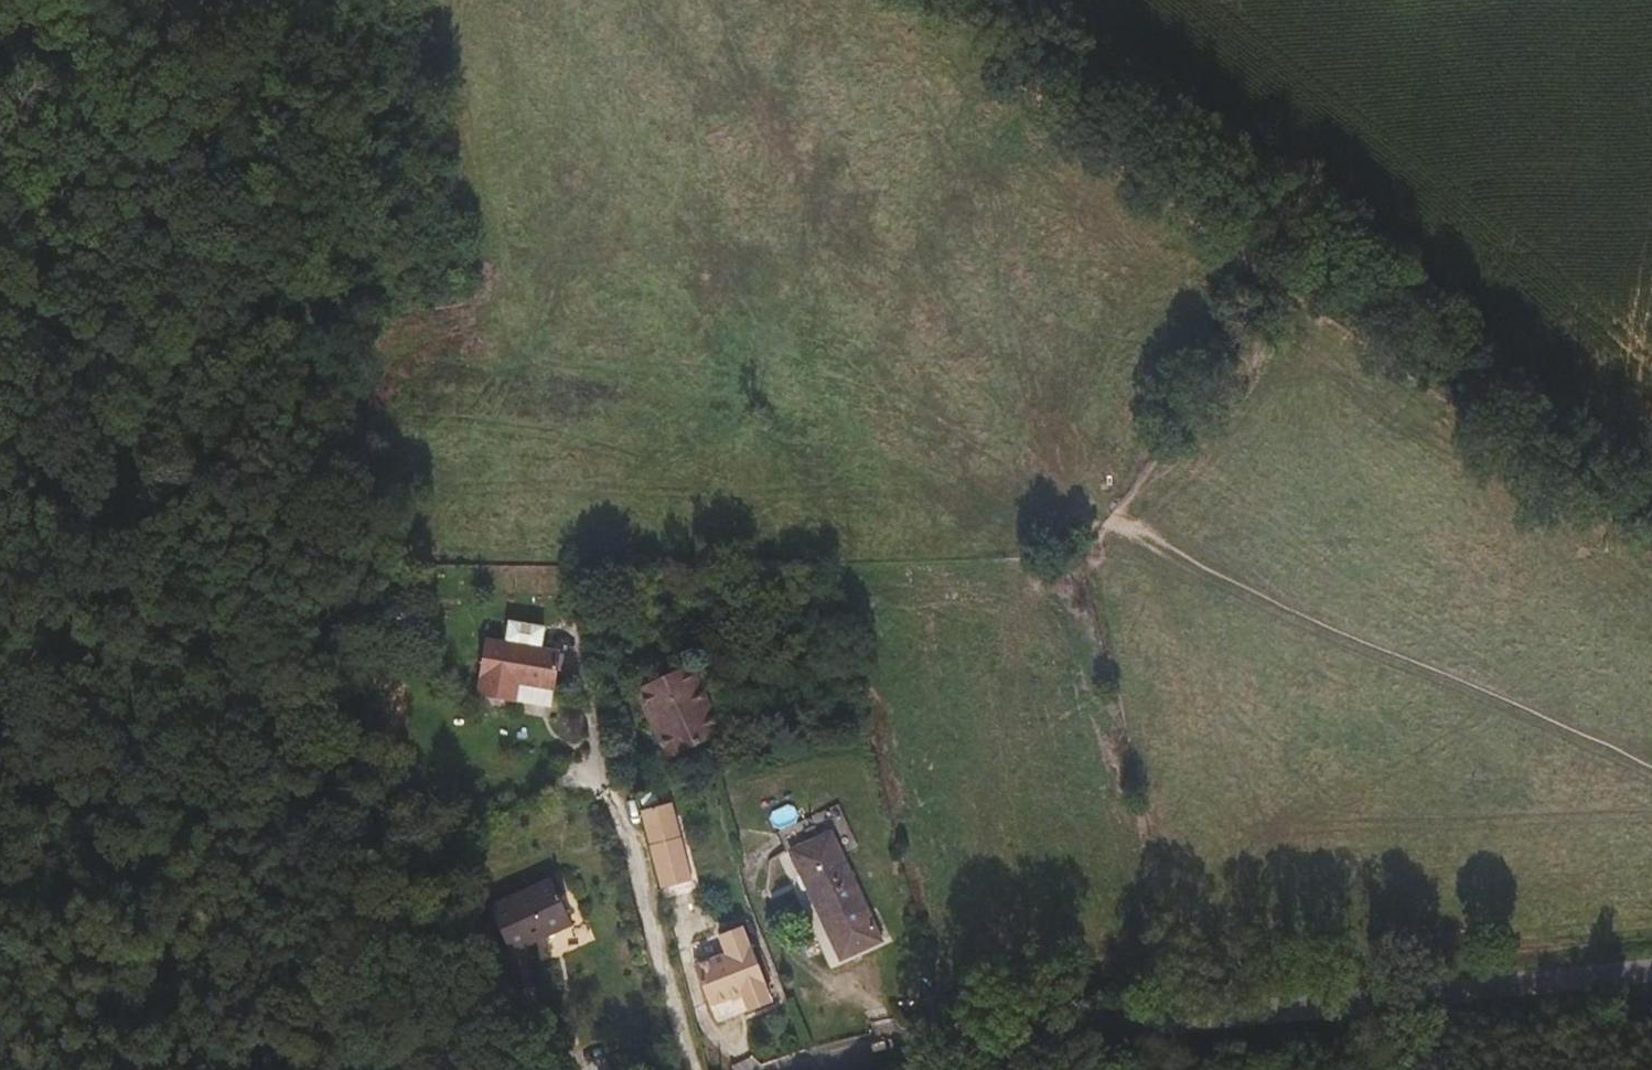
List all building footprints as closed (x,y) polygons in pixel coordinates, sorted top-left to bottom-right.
[(558,691),(562,653),(543,652),(546,629),(511,625),(508,649),(489,648),(484,705),(521,709),(523,688),(558,691)] [(721,730),(690,663),(640,687),(671,753),(721,730)] [(878,936),(846,841),(800,857),(832,951),(878,936)] [(696,888),(685,844),(653,852),(663,896),(696,888)] [(569,930),(560,883),(493,896),(503,943),(569,930)] [(770,984),(754,946),(752,947),(744,927),(722,936),(730,956),(698,968),(715,1008),(746,995),(754,1012),(775,1004),(767,986),(770,984)]
